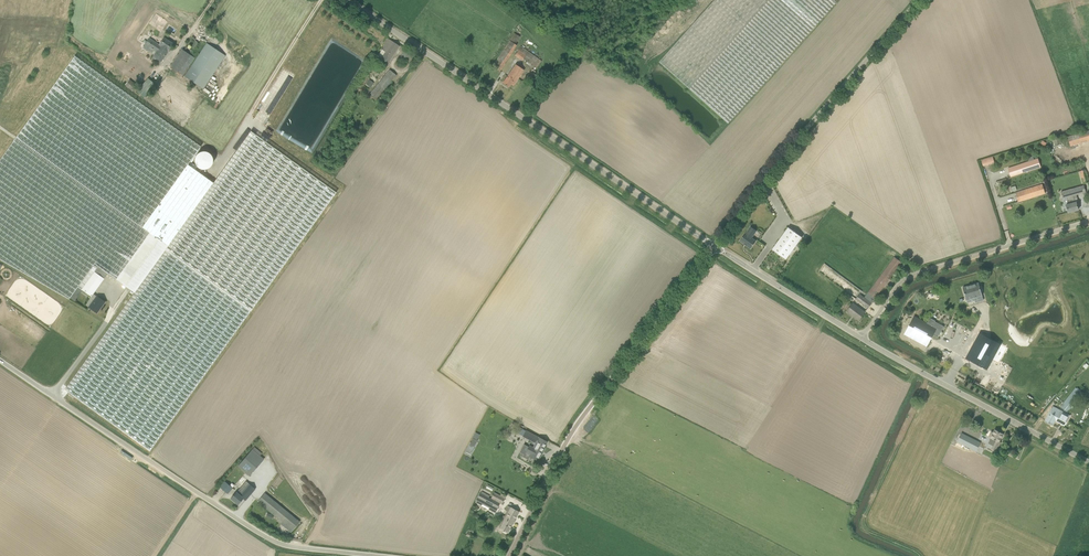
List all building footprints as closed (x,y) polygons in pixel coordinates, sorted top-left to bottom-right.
[(769,0),(715,0),(659,62),(689,89),(769,0)] [(689,89),(728,123),(837,2),(835,0),(769,0),(689,89)] [(169,51),(174,44),(164,37),(159,45),(160,46),(154,55),(151,59),(159,65),(169,51)] [(143,42),(145,44),(143,48),(148,52),(149,51),(154,55),(160,46),(159,45),(149,38),(147,41),(145,40),(143,42)] [(378,56),(381,58),(381,59),(388,63),(400,46),(389,39),(382,50),(378,56)] [(225,56),(207,43),(185,76),(203,89),(225,56)] [(184,50),(182,49),(170,67),(183,76),(195,57),(188,53),(191,49),(187,46),(184,50)] [(542,60),(528,51),(522,61),(535,70),(542,60)] [(135,293),(114,322),(65,389),(150,451),(199,383),(336,192),(251,131),(214,183),(188,165),(201,147),(75,56),(0,161),(0,260),(70,299),(78,287),(82,290),(99,267),(108,273),(116,279),(150,232),(168,245),(135,293)] [(499,70),(504,63),(497,58),(493,66),(499,70)] [(511,84),(513,86),(524,70),(516,64),(502,83),(509,88),(511,84)] [(376,100),(397,75),(390,70),(370,95),(376,100)] [(148,78),(137,91),(144,97),(155,84),(148,78)] [(137,85),(130,79),(125,85),(132,91),(137,85)] [(1088,141),(1088,131),(1068,137),(1070,146),(1088,141)] [(206,152),(204,151),(203,152),(201,152),(200,152),(199,153),(198,154),(197,155),(196,156),(196,158),(195,159),(195,160),(195,162),(196,163),(196,165),(197,166),(198,167),(199,168),(200,169),(202,169),(203,169),(204,170),(206,169),(207,169),(208,169),(210,168),(211,167),(212,166),(212,165),(213,163),(213,162),(213,160),(213,159),(213,158),(212,156),(212,155),(211,154),(210,153),(208,152),(207,152),(206,152)] [(981,160),(984,166),(995,162),(993,156),(981,160)] [(1041,167),(1038,159),(1008,168),(1011,177),(1041,167)] [(1080,171),(1083,183),(1088,182),(1088,181),(1086,169),(1080,171)] [(1016,193),(1019,201),(1045,193),(1042,185),(1016,193)] [(1068,213),(1078,210),(1076,202),(1074,203),(1072,196),(1086,192),(1084,185),(1061,192),(1063,199),(1067,197),(1069,204),(1066,205),(1068,213)] [(751,248),(756,241),(750,236),(750,235),(751,235),(755,230),(757,231),(751,226),(746,233),(745,233),(740,241),(751,248)] [(802,237),(789,227),(772,250),(786,260),(802,237)] [(116,279),(135,293),(168,245),(150,232),(116,279)] [(895,257),(868,293),(875,298),(902,262),(895,257)] [(82,290),(91,296),(93,293),(108,273),(99,267),(82,290)] [(982,295),(981,290),(982,290),(981,286),(980,286),(979,283),(978,283),(974,284),(971,285),(963,287),(967,300),(982,295)] [(91,296),(90,297),(94,300),(89,307),(97,313),(105,302),(93,293),(91,296)] [(856,299),(868,308),(875,298),(868,293),(864,298),(860,294),(857,298),(856,299)] [(859,320),(865,312),(853,303),(847,311),(853,316),(853,315),(859,319),(858,320),(859,320)] [(927,346),(933,335),(938,337),(939,335),(944,326),(935,321),(936,321),(930,318),(927,323),(914,316),(904,334),(927,346)] [(977,338),(963,363),(985,375),(998,350),(977,338)] [(1080,394),(1076,391),(1074,390),(1061,407),(1067,412),(1080,395),(1080,394)] [(1066,414),(1065,415),(1064,418),(1060,415),(1059,417),(1050,413),(1045,421),(1052,425),(1055,419),(1057,420),(1057,421),(1065,425),(1067,420),(1069,416),(1066,414)] [(1003,434),(995,430),(994,433),(992,432),(989,437),(991,438),(988,443),(994,446),(992,449),(996,452),(1001,442),(999,441),(1003,434)] [(529,456),(538,461),(542,454),(541,454),(544,447),(547,441),(539,437),(539,438),(526,431),(523,436),(531,441),(536,444),(533,448),(529,446),(526,452),(530,454),(529,456)] [(980,443),(961,433),(957,441),(976,451),(980,443)] [(264,459),(252,449),(238,466),(250,476),(264,459)] [(225,481),(220,487),(228,494),(233,488),(225,481)] [(236,492),(231,498),(238,504),(243,498),(245,500),(255,489),(246,481),(239,490),(236,492)] [(265,493),(258,501),(279,519),(278,521),(281,524),(283,522),(293,530),(300,522),(265,493)] [(489,497),(481,493),(480,493),(475,502),(495,513),(500,503),(489,497)] [(504,498),(500,496),(494,493),(492,498),(502,503),(504,498)] [(508,533),(517,514),(519,512),(508,506),(505,510),(507,511),(505,516),(503,515),(500,520),(503,522),(500,529),(508,533)]
